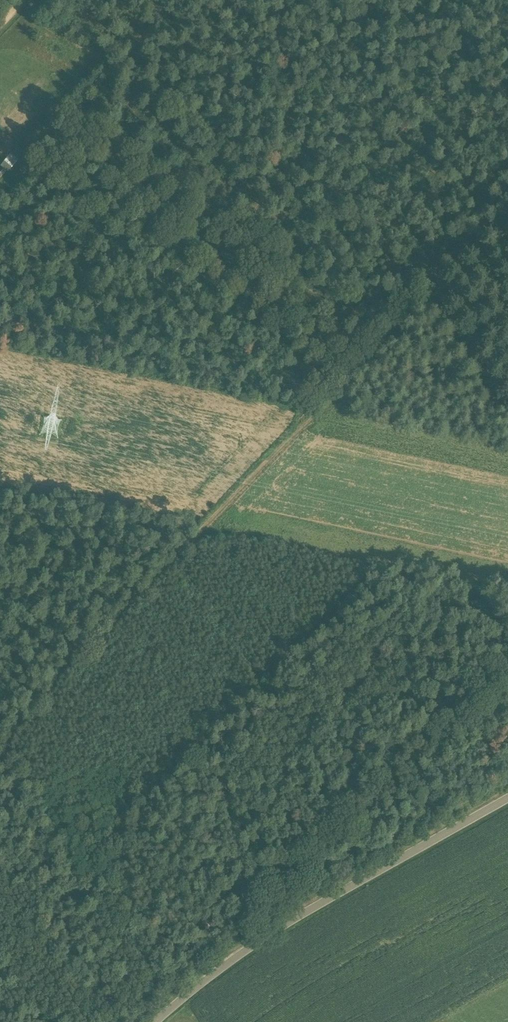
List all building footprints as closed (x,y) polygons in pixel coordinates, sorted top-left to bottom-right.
[(11,154),(17,158),(22,150),(17,146),(11,154)]
